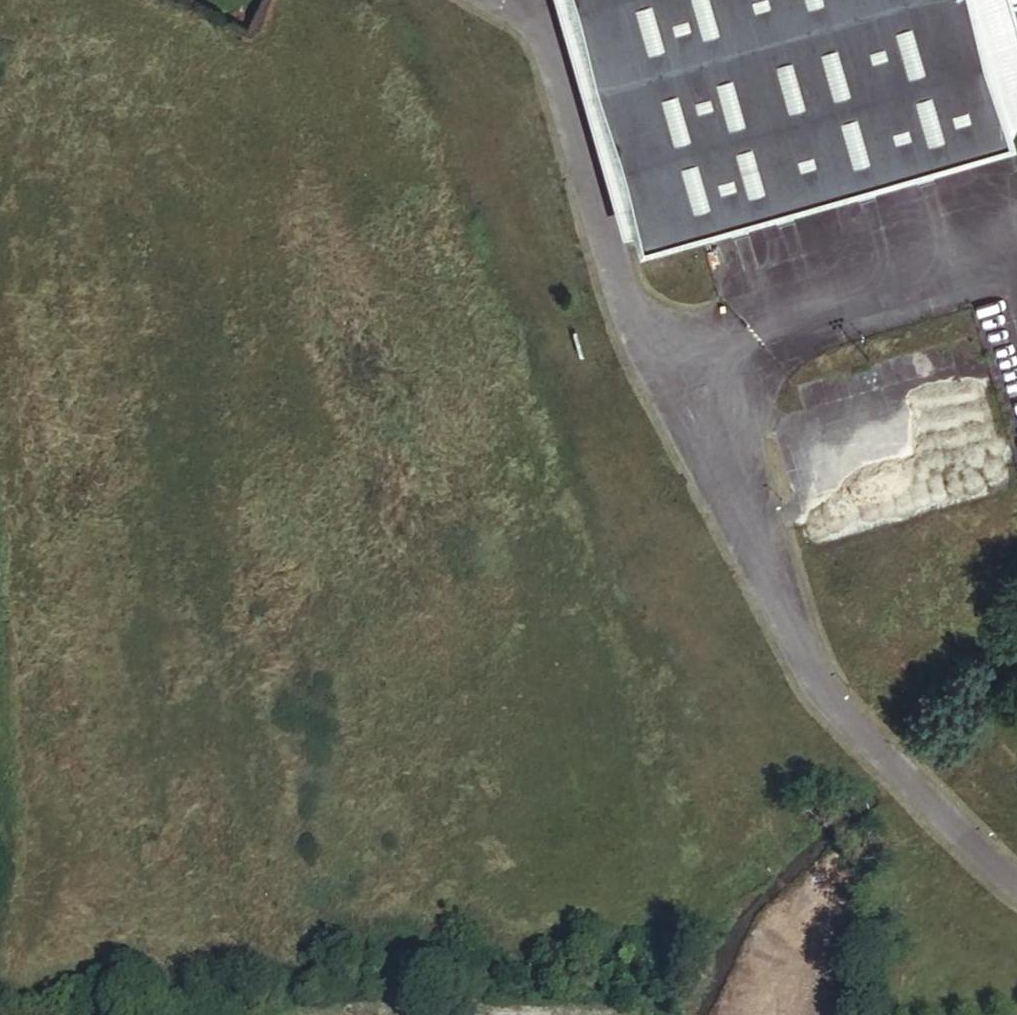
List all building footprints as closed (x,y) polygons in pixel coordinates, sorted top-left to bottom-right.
[(578,11),(644,247),(730,222),(747,218),(775,210),(792,205),(858,186),(865,184),(874,182),(917,169),(934,164),(1015,141),(1009,118),(1016,104),(1016,19),(1011,0),(575,0),(578,11)] [(937,175),(934,164),(917,169),(921,180),(937,175)] [(865,184),(873,194),(877,192),(874,182),(865,184)] [(861,197),(873,194),(865,184),(858,186),(861,197)] [(795,215),(792,205),(775,210),(778,220),(795,215)] [(747,218),(730,222),(734,233),(750,228),(747,218)]
